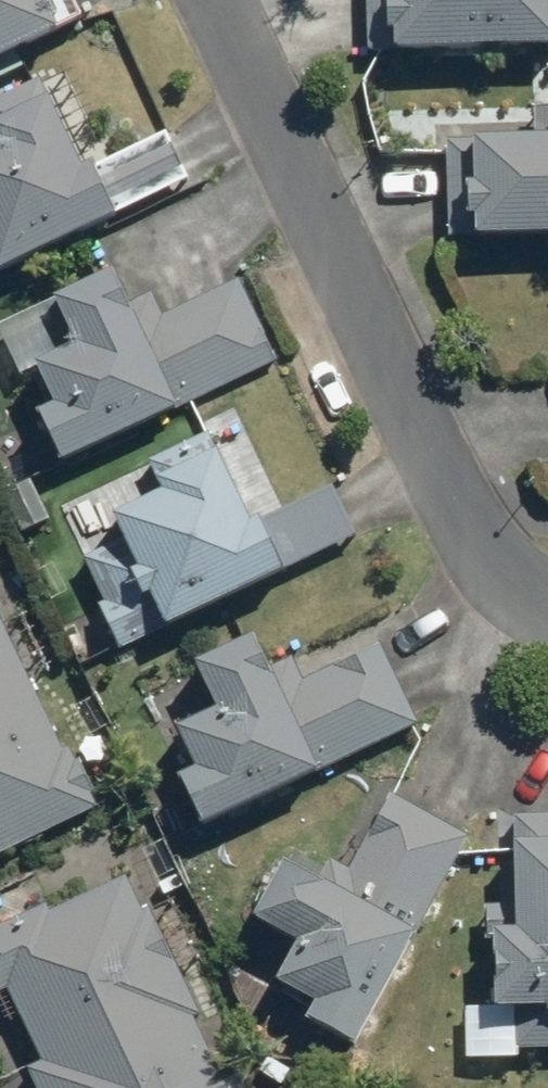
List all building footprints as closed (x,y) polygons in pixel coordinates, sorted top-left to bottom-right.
[(84,19),(75,0),(0,0),(0,60),(84,19)] [(370,54),(547,48),(547,0),(368,0),(370,54)] [(190,182),(167,134),(105,164),(103,160),(84,169),(41,80),(0,100),(0,273),(190,182)] [(452,238),(547,235),(547,107),(535,107),(536,138),(448,141),(452,238)] [(76,345),(35,365),(55,405),(36,414),(61,464),(80,455),(199,399),(277,364),(240,281),(163,317),(154,294),(130,306),(114,273),(55,302),(76,345)] [(163,495),(113,518),(124,541),(86,559),(107,605),(98,609),(117,650),(358,537),(336,486),(250,524),(209,434),(148,462),(163,495)] [(98,810),(93,800),(97,798),(81,762),(77,764),(71,752),(64,755),(0,617),(0,855),(98,810)] [(217,707),(176,727),(196,767),(177,776),(202,827),(221,818),(340,762),(418,727),(381,644),(304,681),(298,668),(295,662),(273,673),(256,637),(197,666),(217,707)] [(298,944),(277,984),(316,1004),(307,1023),(358,1048),(367,1030),(429,914),(470,839),(390,795),(351,871),(338,864),(333,861),(322,883),(286,865),(256,923),(298,944)] [(514,817),(517,907),(486,908),(487,938),(496,938),(498,1012),(520,1011),(521,1052),(547,1051),(547,816),(514,817)] [(131,877),(48,916),(44,907),(0,928),(0,994),(8,990),(44,1065),(29,1072),(37,1087),(229,1087),(131,877)]
